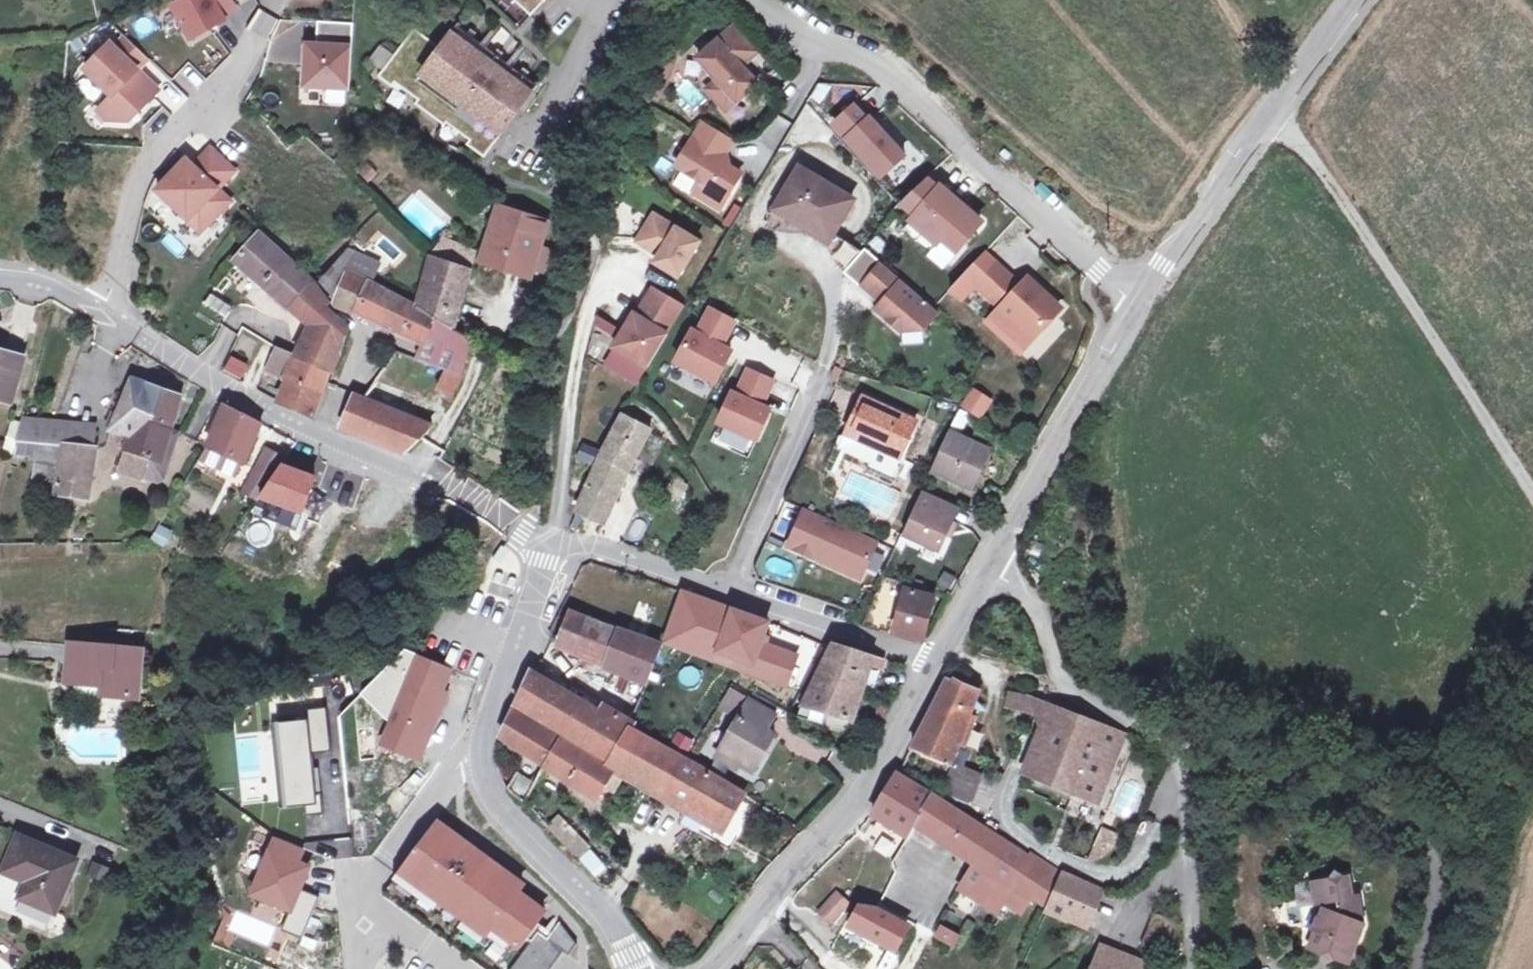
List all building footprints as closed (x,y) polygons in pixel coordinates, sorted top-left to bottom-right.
[(192,40),(226,21),(223,16),(236,8),(231,0),(184,0),(173,6),(192,40)] [(531,15),(545,0),(515,0),(531,15)] [(350,89),(354,24),(318,22),(317,45),(308,45),(306,87),(350,89)] [(536,86),(457,26),(450,37),(440,49),(415,29),(380,76),(392,86),(395,82),(420,100),(417,104),(446,125),(448,122),(472,140),(469,144),(485,156),(536,86)] [(742,67),(758,52),(735,26),(698,59),(718,81),(707,90),(727,112),(757,84),(742,67)] [(108,122),(129,123),(160,90),(139,70),(149,59),(126,37),(115,48),(111,44),(85,71),(113,97),(98,113),(108,122)] [(381,72),(393,55),(379,45),(367,63),(381,72)] [(662,95),(666,84),(654,79),(650,90),(662,95)] [(871,119),(869,121),(856,106),(835,125),(883,177),(906,157),(871,119)] [(720,209),(741,174),(721,162),(732,143),(702,125),(677,167),(702,182),(695,194),(720,209)] [(158,191),(202,233),(231,202),(218,190),(235,171),(212,149),(194,167),(187,160),(158,191)] [(829,241),(853,201),(800,169),(776,210),(829,241)] [(928,178),(901,204),(916,217),(913,219),(939,242),(944,237),(959,250),(981,225),(966,212),(967,210),(941,187),(939,188),(928,178)] [(297,185),(289,194),(297,203),(306,194),(297,185)] [(539,249),(548,221),(501,207),(499,206),(484,256),(532,271),(533,269),(539,249)] [(638,242),(660,255),(656,261),(656,262),(678,276),(699,242),(654,215),(638,242)] [(939,242),(913,219),(908,225),(949,261),(959,250),(944,237),(939,242)] [(329,303),(313,283),(260,234),(236,262),(290,309),(293,306),(313,325),(304,339),(297,355),(296,358),(329,372),(333,373),(341,355),(349,331),(324,309),(329,303)] [(453,331),(475,253),(443,240),(433,257),(417,308),(435,320),(453,331)] [(638,242),(634,247),(656,261),(660,255),(638,242)] [(550,275),(557,255),(539,249),(533,269),(550,275)] [(939,312),(866,249),(845,273),(862,288),(864,286),(884,303),(878,310),(902,331),(923,330),(939,312)] [(346,294),(356,269),(373,275),(377,266),(348,253),(344,250),(323,273),(317,278),(336,307),(356,314),(360,302),(346,294)] [(995,263),(984,253),(950,289),(961,299),(975,285),(995,263)] [(1032,336),(1033,337),(1060,307),(1028,278),(1021,286),(995,263),(975,285),(1004,311),(1032,336)] [(434,323),(416,311),(414,306),(371,283),(374,275),(373,275),(356,269),(346,294),(360,302),(356,314),(467,360),(473,340),(453,331),(435,320),(434,323)] [(685,306),(654,287),(637,316),(634,314),(614,348),(648,368),(685,306)] [(736,320),(711,307),(697,334),(693,332),(668,378),(707,399),(732,352),(722,347),(736,320)] [(990,326),(1018,351),(1032,336),(1004,311),(990,326)] [(312,418),(329,372),(296,358),(297,355),(278,347),(267,371),(293,382),(283,404),(312,418)] [(23,360),(0,353),(0,398),(11,401),(23,360)] [(418,384),(426,364),(397,353),(376,383),(432,407),(437,393),(418,384)] [(238,381),(245,367),(229,361),(223,372),(238,381)] [(711,442),(749,459),(770,410),(762,407),(774,380),(750,369),(738,396),(733,394),(711,442)] [(453,397),(463,376),(447,370),(437,390),(453,397)] [(171,429),(181,396),(132,380),(111,431),(132,435),(138,418),(171,429)] [(432,407),(376,383),(366,400),(425,424),(432,407)] [(965,409),(980,418),(990,403),(974,394),(965,409)] [(425,424),(366,400),(364,399),(355,395),(342,429),(406,452),(425,435),(428,434),(432,427),(425,424)] [(900,459),(917,422),(863,398),(847,435),(900,459)] [(245,464),(262,424),(247,416),(225,404),(208,446),(243,462),(245,464)] [(959,436),(969,414),(960,408),(949,432),(959,436)] [(616,497),(651,429),(623,414),(601,456),(577,513),(605,522),(616,497)] [(175,445),(167,443),(171,429),(138,418),(132,435),(128,449),(127,452),(121,470),(158,482),(164,479),(175,445)] [(16,442),(21,424),(13,421),(5,451),(13,453),(16,442)] [(91,448),(93,430),(21,424),(16,442),(91,448)] [(175,445),(179,432),(171,429),(167,443),(175,445)] [(128,449),(132,435),(111,431),(109,444),(128,449)] [(972,490),(990,450),(959,436),(949,432),(931,472),(972,490)] [(89,497),(96,449),(91,448),(16,442),(13,453),(12,455),(36,457),(36,456),(38,457),(63,459),(59,484),(58,492),(89,497)] [(243,462),(208,446),(201,459),(236,475),(243,462)] [(258,501),(285,460),(267,450),(256,471),(244,491),(258,501)] [(450,467),(455,457),(444,450),(439,460),(450,467)] [(59,484),(63,459),(38,457),(35,481),(59,484)] [(681,499),(688,487),(674,480),(668,491),(681,499)] [(940,551),(953,521),(946,518),(952,504),(923,491),(903,535),(940,551)] [(953,521),(959,507),(952,504),(946,518),(953,521)] [(879,542),(807,510),(790,547),(862,579),(879,542)] [(922,643),(934,597),(906,590),(894,635),(922,643)] [(682,641),(697,600),(680,594),(662,644),(747,675),(751,667),(682,641)] [(884,623),(891,607),(875,599),(863,627),(881,632),(884,623)] [(766,626),(697,600),(682,641),(751,667),(747,675),(783,688),(794,659),(760,647),(766,626)] [(608,665),(619,632),(601,625),(570,612),(560,638),(574,644),(571,651),(608,665)] [(648,682),(661,647),(619,632),(608,665),(648,682)] [(143,647),(65,640),(61,684),(99,688),(99,699),(140,702),(143,647)] [(863,694),(872,667),(882,670),(884,659),(834,644),(820,671),(838,677),(835,684),(863,694)] [(383,744),(419,759),(425,746),(421,744),(425,732),(430,734),(447,694),(443,692),(452,669),(406,650),(370,686),(381,697),(376,703),(393,720),(383,744)] [(635,724),(631,722),(604,705),(600,712),(532,671),(516,706),(610,762),(630,729),(631,729),(635,724)] [(853,722),(863,694),(835,684),(838,677),(820,671),(803,707),(800,717),(820,723),(824,713),(853,722)] [(948,680),(912,748),(951,764),(979,691),(948,680)] [(370,686),(364,692),(376,703),(381,697),(370,686)] [(754,773),(775,735),(767,731),(777,713),(751,698),(751,699),(733,689),(722,708),(740,718),(719,753),(754,773)] [(1009,692),(1005,707),(1036,714),(1039,700),(1009,692)] [(1039,700),(1036,714),(1053,721),(1058,707),(1039,700)] [(309,718),(279,721),(288,808),(306,806),(307,815),(324,813),(321,793),(316,793),(314,768),(313,753),(331,751),(327,707),(308,708),(309,718)] [(1053,721),(1031,778),(1099,805),(1127,735),(1058,707),(1053,721)] [(587,755),(513,712),(501,737),(571,783),(587,755)] [(651,788),(671,751),(631,729),(630,729),(610,762),(609,764),(608,763),(606,766),(587,755),(571,783),(596,799),(605,785),(615,792),(626,774),(651,788)] [(425,746),(430,734),(425,732),(421,744),(425,746)] [(726,830),(746,794),(709,772),(671,751),(651,788),(688,808),(726,830)] [(956,764),(950,777),(958,780),(953,795),(971,802),(982,774),(956,764)] [(526,804),(537,783),(518,772),(508,789),(514,795),(526,804)] [(896,774),(873,814),(910,837),(916,826),(935,795),(896,774)] [(958,780),(950,777),(945,792),(953,795),(958,780)] [(731,851),(758,802),(746,794),(726,830),(688,808),(681,821),(731,851)] [(935,795),(916,826),(951,848),(970,817),(955,808),(956,807),(935,795)] [(556,835),(568,824),(559,815),(547,827),(556,835)] [(970,817),(951,848),(958,852),(977,864),(1009,884),(1001,896),(997,893),(988,907),(998,913),(1005,902),(1023,913),(1033,897),(1049,908),(1064,873),(1065,872),(1033,853),(1032,855),(970,817)] [(1068,820),(1062,851),(1089,857),(1093,840),(1080,838),(1083,822),(1068,820)] [(522,886),(436,822),(393,879),(399,884),(405,876),(420,887),(414,895),(420,899),(426,891),(440,902),(465,920),(459,928),(465,932),(471,924),(485,935),(491,927),(511,941),(518,946),(543,912),(516,893),(522,886)] [(590,848),(568,824),(556,835),(578,859),(590,848)] [(1103,828),(1088,862),(1094,861),(1097,860),(1103,857),(1109,852),(1114,847),(1118,842),(1121,836),(1103,828)] [(14,830),(0,865),(0,874),(19,882),(15,891),(17,893),(15,900),(56,917),(79,858),(14,830)] [(276,837),(252,894),(290,910),(282,930),(302,939),(320,897),(300,889),(309,867),(298,863),(304,848),(276,837)] [(958,852),(952,862),(971,874),(977,864),(958,852)] [(106,882),(111,870),(95,864),(90,875),(106,882)] [(971,874),(960,890),(988,907),(997,893),(1001,896),(1009,884),(977,864),(971,874)] [(1049,908),(1048,910),(1081,924),(1097,886),(1065,872),(1064,873),(1049,908)] [(420,887),(405,876),(399,884),(414,895),(420,887)] [(1324,910),(1310,948),(1348,962),(1362,925),(1357,897),(1351,898),(1348,878),(1314,884),(1317,905),(1329,903),(1331,913),(1324,910)] [(426,891),(420,899),(434,910),(440,902),(426,891)] [(837,892),(818,912),(832,924),(850,904),(837,892)] [(562,951),(568,954),(577,942),(555,919),(543,936),(539,933),(511,968),(549,968),(562,951)] [(843,945),(845,946),(844,947),(846,948),(855,953),(848,964),(857,968),(881,968),(896,943),(856,922),(843,945)] [(471,924),(465,932),(479,943),(485,935),(471,924)] [(485,935),(505,950),(511,941),(491,927),(485,935)] [(941,927),(936,936),(953,946),(958,936),(941,927)] [(1091,968),(1109,968),(1115,953),(1100,947),(1091,968)] [(846,948),(841,958),(848,964),(855,953),(846,948)] [(1148,965),(1115,953),(1109,968),(1146,968),(1148,965)]
